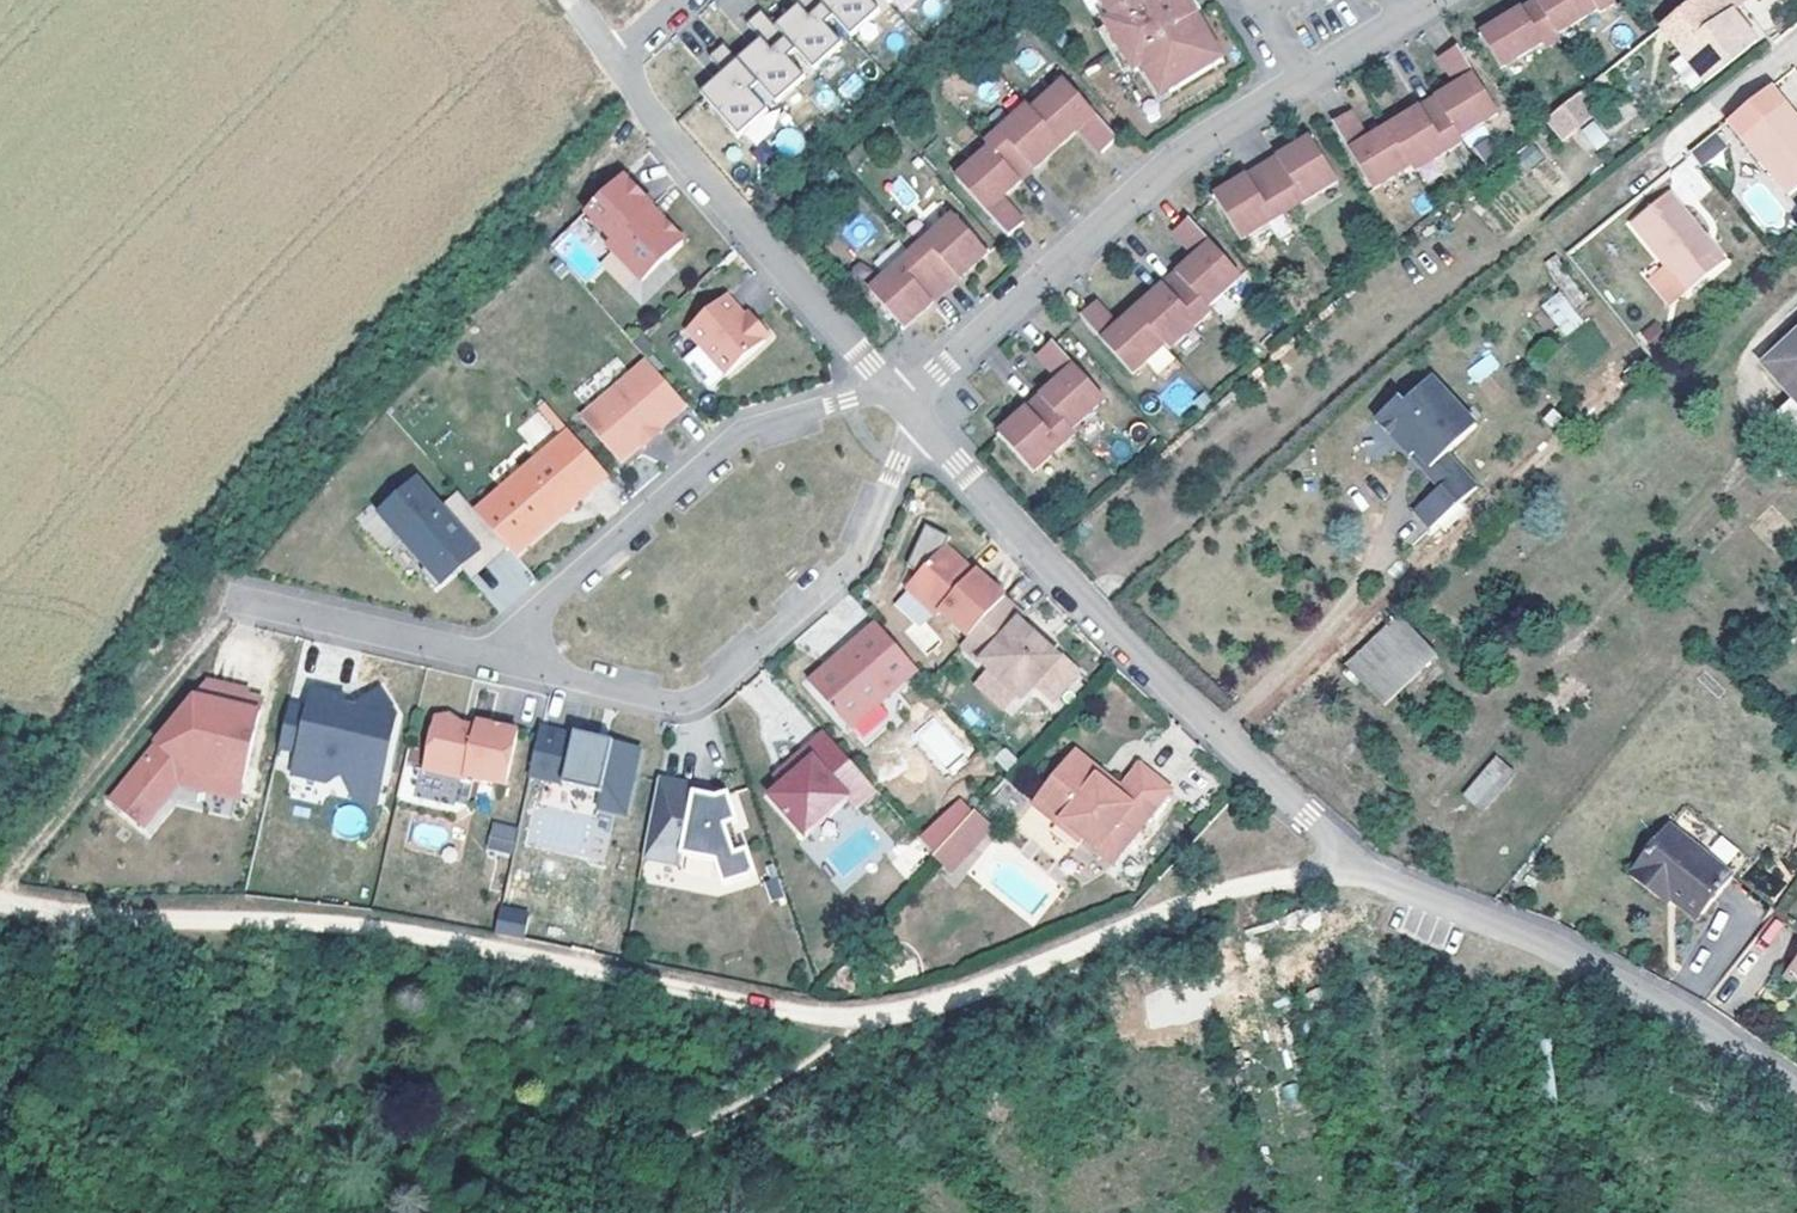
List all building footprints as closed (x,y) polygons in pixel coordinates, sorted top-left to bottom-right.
[(704,98),(740,137),(768,111),(751,91),(759,84),(777,103),(806,77),(788,58),(797,50),(814,70),(843,44),(825,24),(834,17),(852,36),(880,10),(871,0),(793,0),(798,5),(786,16),(789,20),(777,31),(774,27),(760,11),(745,24),(760,40),(749,50),(752,54),(740,64),(737,61),(723,45),(709,58),(723,74),(712,84),(715,88),(704,98)] [(1109,27),(1116,23),(1102,0),(1092,0),(1109,27)] [(1116,23),(1109,27),(1101,32),(1131,78),(1138,73),(1146,69),(1165,98),(1220,66),(1191,21),(1182,8),(1177,0),(1102,0),(1116,23)] [(1613,8),(1608,0),(1544,0),(1479,39),(1499,73),(1540,48),(1541,51),(1557,42),(1556,39),(1571,29),(1595,15),(1596,18),(1613,8)] [(1670,66),(1671,67),(1683,82),(1693,94),(1756,43),(1733,15),(1720,0),(1699,0),(1659,31),(1680,58),(1670,66)] [(1188,4),(1182,8),(1191,21),(1196,17),(1188,4)] [(786,16),(774,27),(777,31),(789,20),(786,16)] [(749,50),(737,61),(740,64),(752,54),(749,50)] [(1348,115),(1330,126),(1372,190),(1410,167),(1413,172),(1437,157),(1461,143),(1459,138),(1496,115),(1455,51),(1438,61),(1455,90),(1458,95),(1453,98),(1450,93),(1410,117),(1370,140),(1373,146),(1368,149),(1348,115)] [(1671,67),(1659,76),(1671,91),(1683,82),(1671,67)] [(1138,73),(1158,103),(1165,98),(1146,69),(1138,73)] [(1602,77),(1580,95),(1588,104),(1609,86),(1602,77)] [(712,84),(701,94),(704,98),(715,88),(712,84)] [(1791,194),(1796,188),(1796,120),(1771,86),(1730,119),(1791,194)] [(985,154),(952,183),(1005,239),(1021,225),(994,197),(999,193),(1002,198),(1071,136),(1067,133),(1072,128),(1098,157),(1114,143),(1061,87),(1028,116),(1024,112),(981,149),(985,154)] [(1580,95),(1546,122),(1560,139),(1593,112),(1588,104),(1580,95)] [(1594,119),(1581,129),(1595,150),(1609,140),(1594,119)] [(1703,165),(1727,146),(1715,131),(1691,150),(1703,165)] [(1309,141),(1212,199),(1239,240),(1336,182),(1309,141)] [(617,180),(580,217),(608,246),(602,252),(636,285),(674,248),(674,240),(659,225),(652,225),(641,215),(646,209),(617,180)] [(1726,262),(1669,195),(1633,225),(1690,291),(1726,262)] [(659,225),(645,211),(641,215),(652,225),(659,225)] [(985,255),(950,218),(866,292),(901,329),(985,255)] [(1078,316),(1130,372),(1164,342),(1168,347),(1211,309),(1206,305),(1241,274),(1187,220),(1172,234),(1193,258),(1197,263),(1193,267),(1189,262),(1121,322),(1125,327),(1120,331),(1116,326),(1093,302),(1078,316)] [(1674,305),(1690,291),(1667,266),(1651,279),(1674,305)] [(1539,304),(1565,335),(1583,320),(1557,289),(1539,304)] [(721,292),(680,328),(721,373),(765,332),(749,315),(745,319),(739,313),(721,292)] [(744,309),(739,313),(745,319),(749,315),(744,309)] [(1766,366),(1796,397),(1780,413),(1796,431),(1796,335),(1766,366)] [(1058,386),(1054,381),(1039,394),(1068,428),(1101,399),(1051,340),(1035,353),(1062,381),(1058,386)] [(1477,383),(1499,366),(1489,354),(1467,370),(1477,383)] [(681,405),(641,360),(575,418),(616,463),(637,445),(634,442),(652,427),(654,429),(681,405)] [(1480,426),(1436,381),(1415,400),(1405,389),(1378,416),(1416,455),(1425,449),(1441,464),(1450,455),(1480,426)] [(1068,428),(1039,394),(996,433),(1029,470),(1072,432),(1068,428)] [(516,428),(530,447),(552,431),(538,412),(516,428)] [(652,427),(634,442),(637,445),(639,447),(657,432),(654,429),(652,427)] [(563,435),(470,518),(491,541),(502,554),(508,560),(602,477),(563,435)] [(1463,470),(1450,455),(1441,464),(1425,449),(1416,455),(1445,486),(1463,470)] [(1480,486),(1463,470),(1445,486),(1419,513),(1436,529),(1480,486)] [(410,487),(373,521),(421,573),(416,578),(432,595),(458,572),(491,541),(470,518),(456,503),(439,519),(435,514),(410,487)] [(435,514),(439,519),(456,503),(452,498),(435,514)] [(945,546),(908,589),(938,615),(942,611),(971,636),(1006,597),(1007,595),(977,569),(972,574),(963,567),(965,563),(945,546)] [(971,636),(963,645),(1019,694),(1032,679),(1037,684),(1062,656),(1043,640),(1042,638),(1039,641),(1032,634),(1034,631),(1033,630),(1021,619),(1026,614),(1006,597),(971,636)] [(1392,710),(1440,659),(1402,620),(1350,670),(1392,710)] [(878,625),(811,686),(852,730),(919,670),(878,625)] [(1047,635),(1037,626),(1033,630),(1034,631),(1032,634),(1039,641),(1042,638),(1043,640),(1047,635)] [(1032,679),(1019,694),(1024,698),(1037,684),(1032,679)] [(201,691),(106,813),(138,838),(172,796),(184,780),(237,792),(253,721),(237,718),(240,705),(241,700),(201,691)] [(291,762),(287,782),(323,790),(338,781),(374,788),(384,744),(387,745),(391,723),(374,698),(350,712),(350,716),(338,713),(339,706),(304,698),(300,717),(291,762)] [(240,705),(237,718),(253,721),(255,708),(240,705)] [(300,717),(283,713),(273,757),(291,762),(300,717)] [(912,733),(938,772),(966,753),(940,714),(912,733)] [(446,723),(431,726),(421,777),(464,786),(464,784),(504,792),(515,738),(474,729),(473,735),(458,733),(446,723)] [(782,787),(770,798),(805,837),(847,799),(855,808),(875,790),(824,733),(804,751),(812,760),(782,787)] [(609,749),(537,734),(526,789),(561,796),(562,791),(594,797),(597,803),(595,818),(623,825),(638,752),(609,746),(609,749)] [(1078,737),(1074,742),(1120,778),(1124,773),(1078,737)] [(1074,742),(1035,789),(1083,827),(1086,823),(1116,847),(1175,774),(1143,750),(1124,773),(1120,778),(1074,742)] [(775,778),(782,787),(812,760),(804,751),(775,778)] [(1467,794),(1485,808),(1517,771),(1498,756),(1467,794)] [(1011,770),(975,808),(987,819),(1007,798),(1020,809),(1035,789),(1011,770)] [(237,792),(184,780),(172,796),(234,809),(237,792)] [(374,788),(338,781),(350,807),(369,812),(374,788)] [(696,790),(658,783),(644,860),(682,867),(684,857),(716,863),(723,887),(745,882),(729,827),(736,825),(728,795),(715,799),(695,795),(696,790)] [(961,798),(939,816),(953,830),(972,810),(961,798)] [(332,829),(359,838),(367,813),(340,804),(332,829)] [(953,830),(949,835),(967,851),(992,824),(987,819),(975,808),(972,810),(953,830)] [(598,835),(582,833),(583,816),(554,813),(551,844),(585,847),(585,852),(596,853),(598,835)] [(918,835),(933,851),(949,835),(953,830),(939,816),(918,835)] [(1733,876),(1670,826),(1634,871),(1666,896),(1669,891),(1703,916),(1733,876)] [(515,837),(493,832),(488,855),(510,860),(515,837)] [(933,851),(932,853),(950,869),(967,851),(949,835),(933,851)] [(1729,864),(1739,849),(1718,836),(1708,850),(1729,864)] [(1698,921),(1703,916),(1669,891),(1666,896),(1698,921)] [(499,919),(493,943),(522,948),(527,925),(499,919)]
